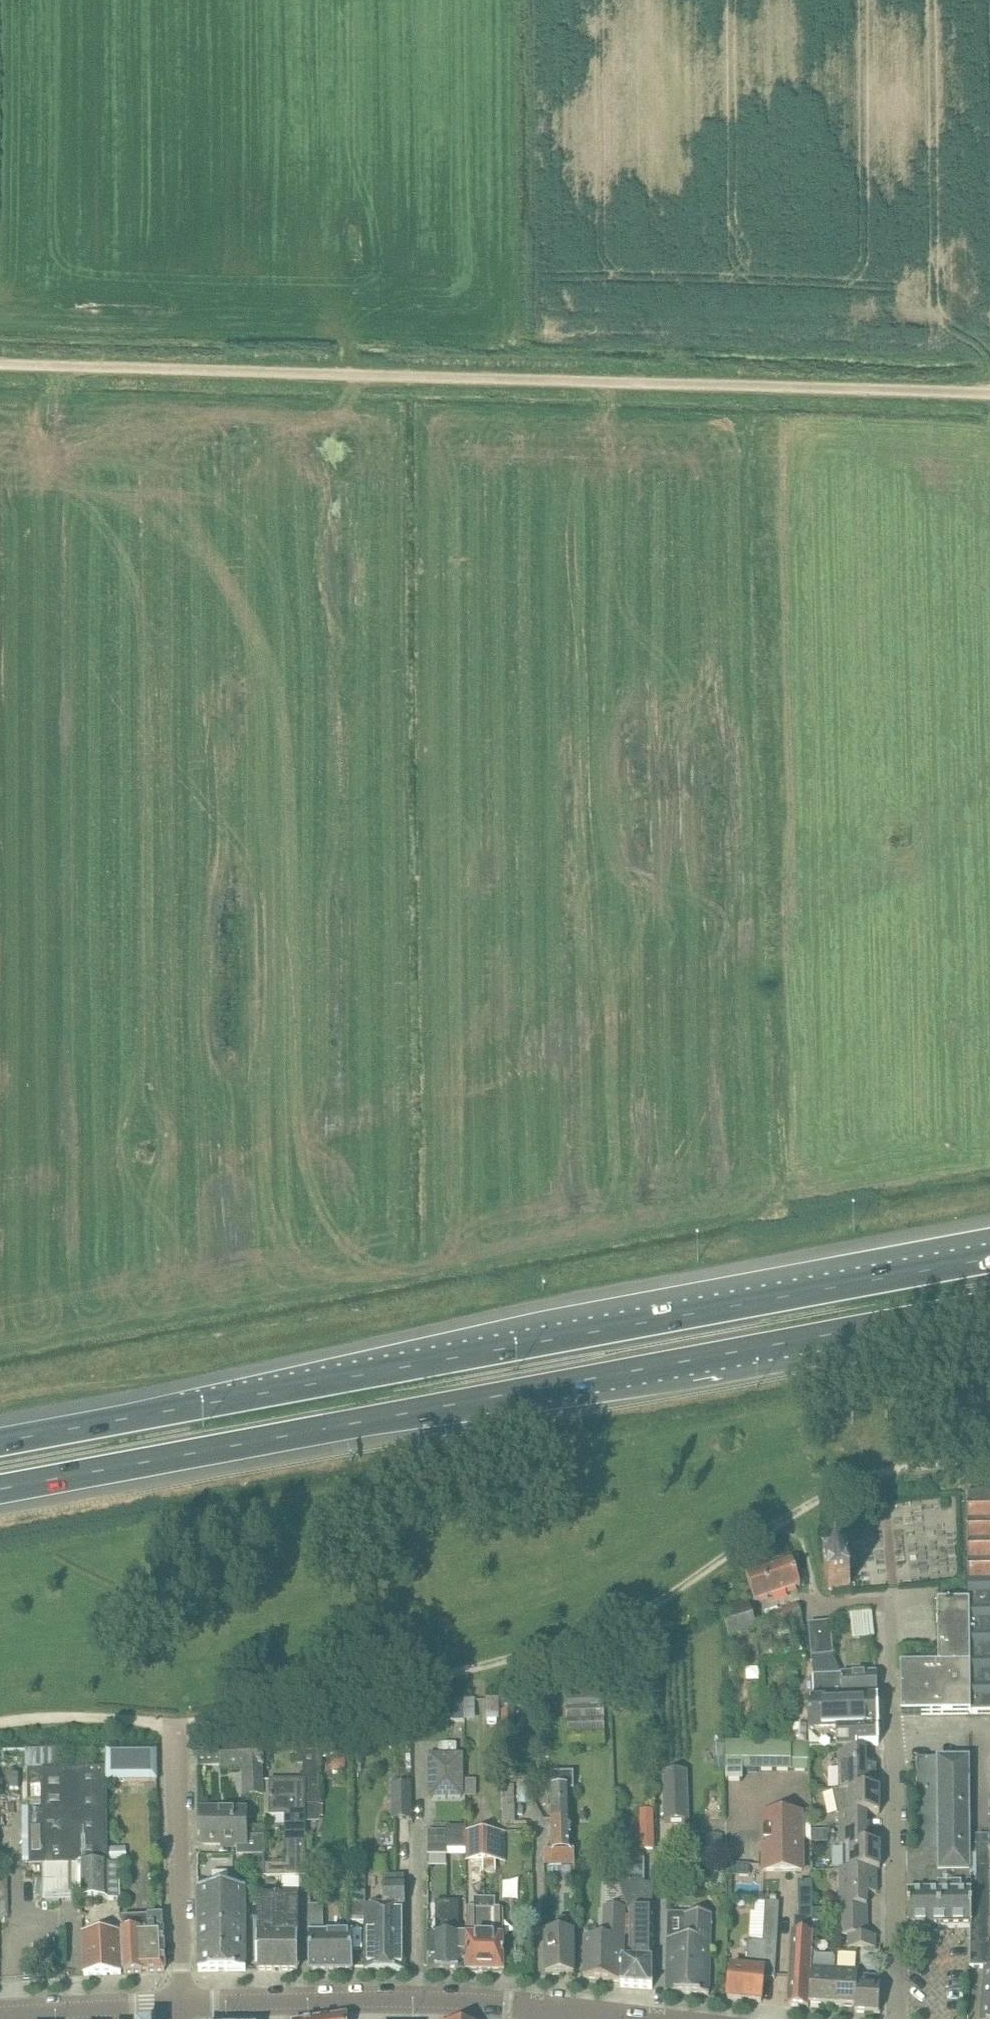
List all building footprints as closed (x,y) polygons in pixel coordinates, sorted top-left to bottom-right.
[(988,1490),(967,1490),(967,1527),(988,1527),(988,1490)] [(800,1585),(792,1558),(746,1574),(754,1600),(800,1585)] [(824,1567),(828,1589),(851,1585),(846,1562),(824,1567)] [(729,1635),(756,1626),(748,1602),(721,1611),(729,1635)] [(798,1605),(771,1614),(775,1627),(802,1618),(798,1605)] [(871,1611),(870,1611),(851,1613),(853,1638),(874,1636),(871,1611)] [(987,1620),(941,1620),(941,1641),(987,1641),(987,1620)] [(832,1654),(830,1623),(809,1625),(812,1655),(832,1654)] [(987,1641),(941,1641),(941,1660),(987,1660),(987,1641)] [(987,1660),(941,1660),(941,1679),(987,1679),(987,1660)] [(566,1686),(566,1687),(569,1745),(606,1743),(604,1699),(611,1699),(610,1670),(597,1673),(599,1678),(566,1686)] [(814,1698),(858,1696),(857,1695),(878,1694),(877,1672),(813,1675),(814,1698)] [(987,1679),(941,1679),(941,1698),(987,1698),(987,1679)] [(808,1701),(809,1721),(809,1747),(810,1747),(858,1745),(878,1744),(878,1729),(878,1728),(879,1728),(877,1698),(858,1699),(858,1698),(858,1696),(814,1698),(814,1700),(814,1701),(808,1701)] [(987,1698),(941,1698),(941,1719),(987,1719),(987,1698)] [(457,1701),(451,1702),(451,1703),(451,1722),(465,1722),(465,1699),(457,1701)] [(502,1707),(502,1726),(515,1726),(515,1707),(502,1707)] [(806,1725),(793,1725),(792,1743),(806,1743),(806,1725)] [(344,1757),(346,1757),(346,1735),(325,1735),(325,1757),(332,1757),(332,1769),(344,1769),(344,1757)] [(725,1743),(725,1779),(725,1780),(743,1780),(743,1779),(743,1770),(743,1769),(809,1769),(809,1744),(809,1743),(806,1743),(792,1743),(725,1743)] [(248,1748),(222,1749),(222,1766),(244,1766),(244,1795),(263,1794),(262,1765),(262,1747),(248,1748)] [(106,1749),(107,1767),(108,1781),(157,1780),(157,1749),(106,1749)] [(843,1790),(875,1789),(875,1765),(866,1765),(865,1752),(839,1752),(839,1790),(843,1790)] [(462,1781),(462,1756),(431,1756),(431,1781),(462,1781)] [(917,1760),(917,1852),(907,1852),(908,1927),(971,1927),(970,1967),(984,1967),(981,2018),(989,2018),(989,1804),(989,1844),(976,1845),(976,1859),(969,1859),(969,1759),(917,1760)] [(286,1815),(286,1862),(266,1862),(266,1875),(305,1875),(306,1804),(319,1805),(319,1764),(304,1764),(304,1781),(270,1780),(270,1798),(271,1814),(286,1815)] [(29,1768),(30,1865),(46,1865),(47,1899),(79,1899),(80,1899),(80,1906),(94,1906),(94,1905),(94,1899),(95,1899),(121,1899),(121,1898),(120,1862),(109,1862),(108,1781),(107,1767),(60,1767),(29,1768)] [(550,1772),(551,1819),(551,1820),(571,1819),(570,1790),(571,1790),(573,1790),(572,1772),(550,1772)] [(687,1774),(663,1774),(664,1821),(688,1821),(687,1774)] [(476,1780),(466,1780),(466,1796),(476,1796),(476,1780)] [(412,1785),(394,1785),(394,1819),(412,1819),(412,1785)] [(503,1786),(503,1822),(516,1822),(516,1786),(503,1786)] [(843,1790),(839,1790),(833,1790),(838,1813),(840,1813),(840,1829),(866,1829),(866,1814),(879,1814),(879,1789),(875,1789),(843,1790)] [(639,1849),(654,1849),(653,1809),(639,1810),(639,1849)] [(804,1809),(766,1809),(765,1869),(803,1869),(804,1809)] [(252,1854),(257,1854),(263,1854),(265,1854),(265,1841),(245,1841),(245,1811),(203,1811),(203,1819),(198,1820),(198,1834),(203,1835),(203,1843),(237,1843),(237,1854),(252,1854)] [(552,1850),(544,1850),(544,1867),(574,1866),(573,1850),(572,1850),(571,1819),(551,1820),(552,1850)] [(866,1829),(840,1829),(840,1846),(844,1846),(845,1870),(876,1869),(880,1869),(880,1844),(866,1845),(866,1829)] [(429,1831),(429,1857),(448,1857),(447,1831),(429,1831)] [(485,1854),(484,1832),(472,1833),(473,1855),(485,1854)] [(496,1832),(484,1832),(485,1854),(485,1862),(485,1872),(497,1872),(497,1862),(496,1854),(496,1832)] [(110,1861),(120,1861),(119,1847),(109,1847),(110,1861)] [(257,1854),(252,1854),(252,1878),(263,1878),(263,1854),(257,1854)] [(736,1875),(737,1863),(727,1863),(726,1875),(736,1875)] [(619,1884),(619,1887),(631,1916),(630,1959),(622,1959),(621,1981),(621,1987),(652,1988),(653,1885),(643,1885),(644,1869),(620,1868),(619,1884)] [(876,1869),(845,1870),(840,1870),(840,1910),(867,1910),(867,1893),(876,1893),(876,1869)] [(384,1905),(366,1905),(367,1871),(353,1871),(354,1915),(366,1915),(365,1970),(405,1970),(406,1886),(384,1885),(384,1905)] [(384,1875),(384,1885),(406,1886),(407,1876),(384,1875)] [(506,1880),(505,1898),(520,1898),(520,1881),(506,1880)] [(798,1916),(795,1916),(795,1934),(812,1935),(812,1880),(798,1880),(798,1916)] [(245,1887),(198,1887),(199,1970),(246,1970),(245,1887)] [(466,1936),(465,1972),(485,1973),(486,1897),(478,1897),(474,1897),(473,1909),(467,1909),(466,1936)] [(486,1897),(485,1973),(505,1973),(506,1909),(498,1909),(498,1897),(486,1897)] [(257,1970),(298,1970),(298,1898),(257,1898),(257,1970)] [(428,1951),(428,1971),(465,1972),(466,1936),(459,1936),(459,1901),(435,1901),(435,1936),(429,1935),(428,1951)] [(731,1966),(728,1999),(761,2002),(764,1978),(764,1977),(775,1978),(779,1903),(766,1902),(765,1912),(764,1940),(763,1940),(763,1941),(750,1939),(749,1939),(747,1967),(746,1968),(731,1966)] [(756,1902),(755,1912),(765,1912),(766,1902),(756,1902)] [(309,1906),(309,1970),(353,1970),(353,1935),(324,1935),(324,1906),(309,1906)] [(621,1981),(622,1959),(624,1907),(605,1906),(604,1927),(610,1927),(609,1937),(586,1936),(585,1976),(621,1981)] [(867,1910),(840,1910),(840,1923),(867,1923),(867,1910)] [(668,1914),(666,1994),(709,1997),(712,1919),(668,1914)] [(162,1931),(162,1916),(122,1918),(124,1973),(142,1972),(165,1971),(163,1931),(162,1931)] [(557,1934),(545,1934),(546,1974),(570,1974),(574,1974),(573,1919),(561,1919),(557,1919),(557,1934)] [(867,1935),(867,1923),(840,1923),(840,1936),(849,1936),(867,1935)] [(83,1934),(84,1975),(121,1973),(119,1933),(118,1933),(118,1928),(95,1929),(95,1933),(83,1934)] [(792,1934),(791,1951),(788,2006),(808,2007),(809,2003),(813,1935),(812,1935),(795,1934),(792,1934)] [(875,1935),(867,1935),(849,1936),(849,1948),(875,1948),(875,1935)] [(812,1953),(809,2003),(832,2005),(834,1969),(835,1956),(834,1956),(834,1955),(812,1953)] [(832,2005),(855,2006),(857,1976),(858,1976),(858,1970),(834,1969),(832,2005)] [(855,2006),(855,2012),(879,2014),(881,1978),(858,1976),(857,1976),(855,2006)]
